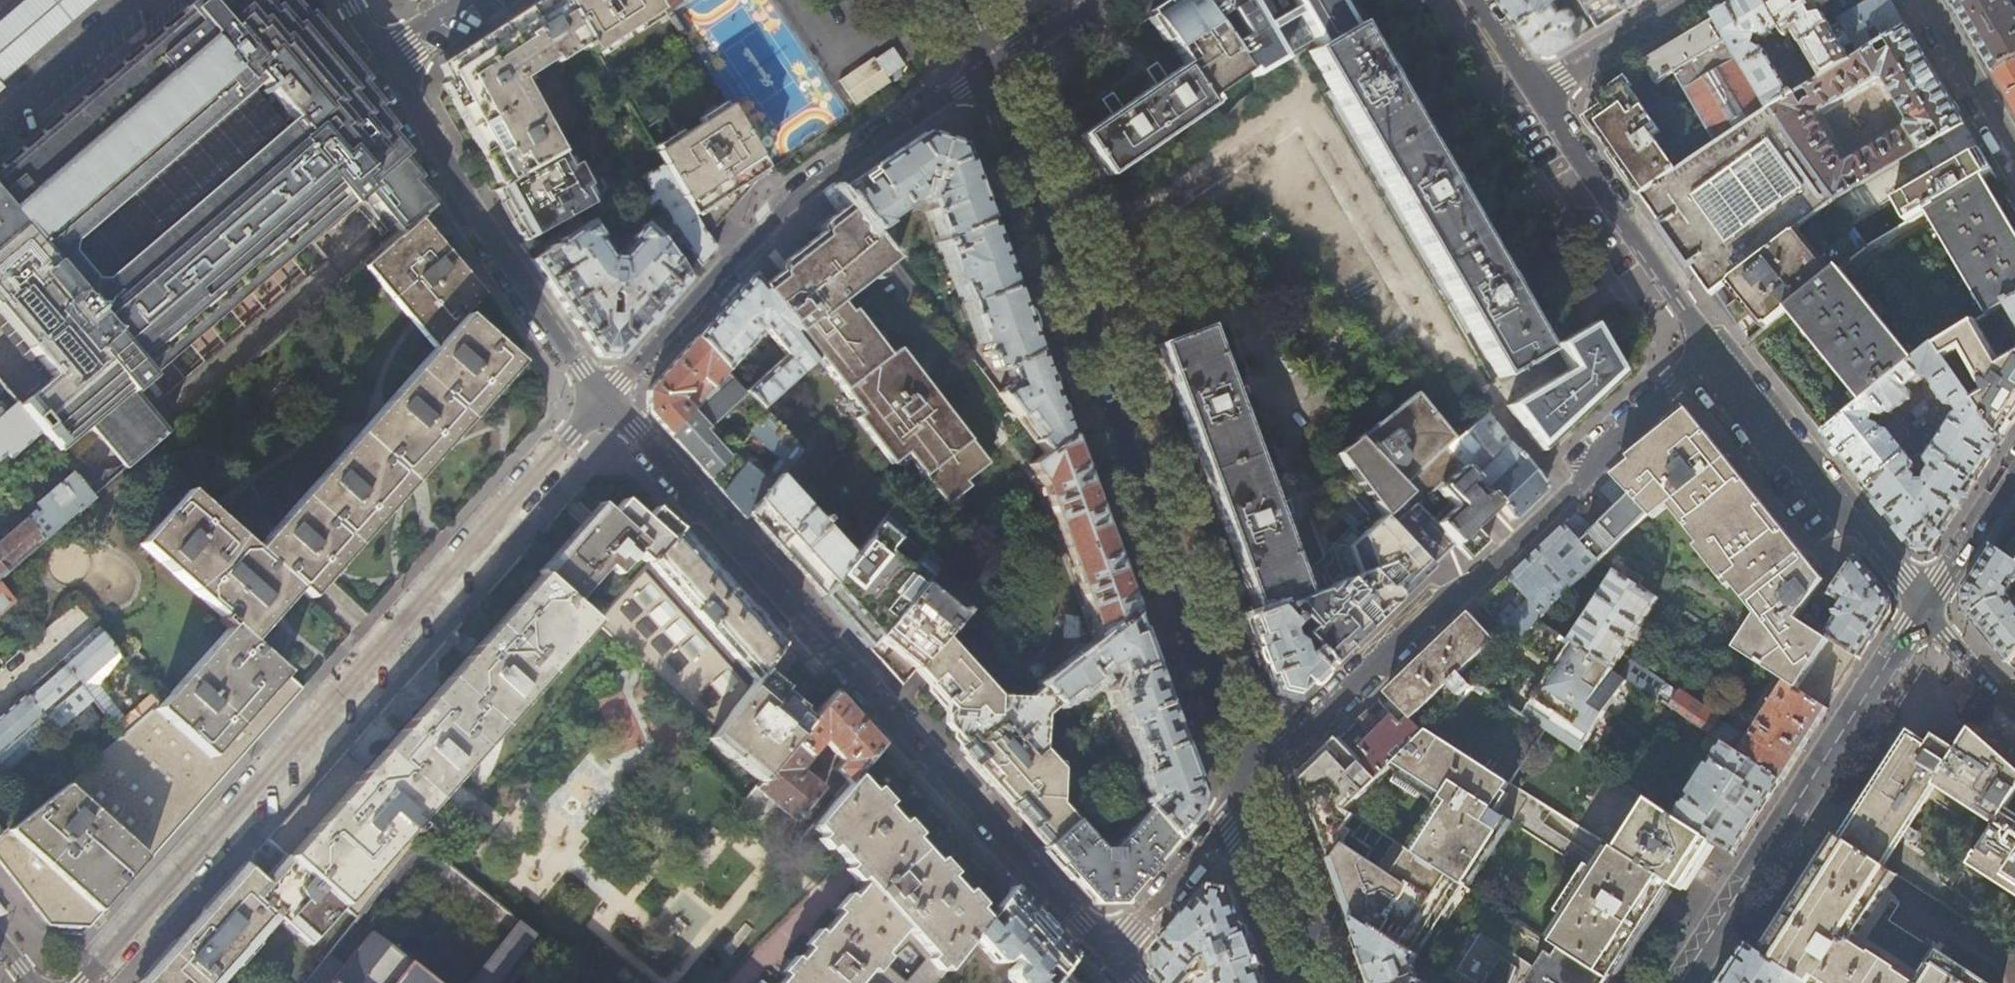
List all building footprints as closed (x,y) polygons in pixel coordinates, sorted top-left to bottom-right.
[(51,378),(25,400),(11,385),(0,378),(0,391),(14,407),(44,442),(75,478),(92,498),(167,434),(149,412),(325,260),(303,236),(344,201),(348,205),(364,191),(400,233),(420,216),(434,204),(431,199),(429,201),(413,182),(419,176),(418,175),(416,176),(400,158),(405,152),(405,151),(402,153),(386,135),(392,128),(391,127),(388,129),(372,110),(379,104),(378,103),(374,105),(358,86),(365,79),(364,78),(361,80),(344,61),(346,59),(344,57),(342,59),(326,39),(328,38),(326,36),(324,38),(307,18),(310,16),(308,15),(301,20),(284,0),(285,0),(193,0),(182,10),(184,12),(182,14),(183,16),(179,19),(130,62),(77,106),(26,150),(0,172),(0,317),(51,378)] [(23,62),(55,34),(87,6),(94,0),(0,0),(0,81),(23,62)] [(562,0),(541,0),(538,2),(472,45),(450,59),(458,77),(443,84),(448,95),(497,187),(560,153),(519,80),(538,67),(544,75),(556,68),(554,63),(580,46),(584,49),(590,45),(562,0)] [(765,169),(672,11),(665,15),(654,0),(562,0),(590,45),(642,129),(666,114),(680,137),(656,153),(664,166),(685,201),(706,235),(718,222),(752,184),(765,169)] [(688,0),(654,0),(665,15),(672,11),(688,0)] [(1248,68),(1200,0),(1174,0),(1172,2),(1151,16),(1172,47),(1185,65),(1207,96),(1248,68)] [(1340,0),(1201,0),(1248,68),(1252,73),(1253,75),(1286,57),(1270,29),(1300,12),(1319,46),(1355,25),(1340,0)] [(1505,1),(1519,20),(1547,0),(1505,0),(1505,1)] [(1551,0),(1547,0),(1519,20),(1533,39),(1539,49),(1554,52),(1580,36),(1571,22),(1576,19),(1569,9),(1564,8),(1559,11),(1555,6),(1551,0)] [(1601,24),(1614,16),(1631,6),(1628,0),(1587,0),(1601,24)] [(1713,14),(1715,18),(1768,108),(1770,107),(1794,93),(1805,87),(1810,83),(1807,76),(1788,87),(1765,48),(1761,45),(1754,42),(1757,35),(1763,36),(1781,26),(1767,0),(1737,0),(1736,0),(1713,14)] [(1781,26),(1786,36),(1794,32),(1819,78),(1851,59),(1833,28),(1826,16),(1824,16),(1821,8),(1831,3),(1829,0),(1767,0),(1781,26)] [(1831,3),(1840,18),(1854,9),(1849,0),(1829,0),(1831,3)] [(1854,9),(1840,18),(1843,23),(1861,53),(1874,46),(1885,40),(1908,26),(1897,7),(1893,0),(1869,0),(1854,9)] [(1854,9),(1869,0),(1849,0),(1854,9)] [(1956,11),(1973,0),(1950,0),(1956,11)] [(1956,11),(1974,41),(1993,73),(2014,59),(2014,8),(2010,0),(1973,0),(1956,11)] [(1560,2),(1555,6),(1559,11),(1564,8),(1560,2)] [(1584,14),(1576,19),(1571,22),(1580,36),(1593,28),(1584,14)] [(1172,47),(1151,16),(1146,19),(1167,49),(1172,47)] [(1768,108),(1715,18),(1682,38),(1643,61),(1656,83),(1674,72),(1716,144),(1768,108)] [(1843,23),(1833,28),(1851,59),(1861,53),(1843,23)] [(1310,51),(1502,380),(1536,361),(1547,355),(1548,354),(1514,295),(1505,280),(1452,190),(1444,176),(1392,86),(1384,72),(1356,24),(1355,25),(1319,46),(1310,51)] [(1802,103),(1802,104),(1801,105),(1794,93),(1770,107),(1835,201),(1854,190),(1847,178),(1848,177),(1849,177),(1851,177),(1853,176),(1854,175),(1856,172),(1863,185),(1937,141),(1931,131),(1937,128),(1942,137),(1965,124),(1936,75),(1908,26),(1885,40),(1891,50),(1880,56),(1874,46),(1861,53),(1851,59),(1819,78),(1810,83),(1805,87),(1813,100),(1810,98),(1808,98),(1805,99),(1803,101),(1802,103)] [(892,46),(840,80),(856,105),(909,72),(892,46)] [(1993,73),(2007,97),(2014,110),(2014,59),(1993,73)] [(1109,174),(1211,103),(1207,96),(1185,65),(1167,78),(1157,64),(1146,71),(1155,85),(1122,107),(1113,93),(1101,101),(1111,115),(1079,136),(1105,175),(1109,174)] [(1407,77),(1399,64),(1384,72),(1392,86),(1407,77)] [(1633,184),(1642,196),(1677,172),(1653,138),(1661,132),(1628,84),(1601,102),(1607,110),(1590,122),(1599,134),(1618,162),(1633,184)] [(1770,107),(1768,108),(1716,144),(1677,172),(1642,196),(1679,250),(1710,294),(1730,279),(1723,271),(1732,265),(1738,273),(1835,201),(1770,107)] [(1971,134),(1965,124),(1942,137),(1937,141),(1863,185),(1854,190),(1835,201),(1851,222),(1979,148),(1971,134)] [(945,140),(924,134),(898,152),(843,190),(852,202),(876,233),(889,224),(889,220),(907,208),(906,204),(917,197),(918,193),(917,191),(923,187),(925,180),(934,183),(933,191),(935,197),(932,204),(935,212),(933,213),(934,216),(937,216),(945,239),(951,237),(956,252),(951,254),(964,291),(968,291),(973,303),(971,304),(985,344),(989,346),(985,354),(992,357),(997,371),(1004,370),(1005,372),(1009,371),(1015,385),(1008,388),(1002,394),(1020,418),(1029,412),(1039,425),(1049,438),(1041,444),(1047,452),(1069,436),(1055,399),(1028,325),(1001,252),(963,146),(945,140)] [(601,200),(615,192),(617,192),(585,140),(560,153),(497,187),(494,189),(495,193),(525,241),(527,240),(586,208),(601,200)] [(1984,156),(1979,148),(1851,222),(1867,246),(1926,211),(1983,177),(1993,171),(1984,156)] [(665,215),(685,201),(664,166),(617,192),(615,192),(619,198),(627,193),(630,197),(646,189),(652,196),(641,205),(648,213),(659,206),(665,215)] [(1469,181),(1461,167),(1444,176),(1452,190),(1469,181)] [(1983,177),(1926,211),(1986,314),(2002,304),(2014,297),(2014,231),(1983,177)] [(607,211),(601,200),(586,208),(592,219),(600,221),(607,211)] [(696,269),(715,249),(706,235),(685,201),(665,215),(648,228),(655,235),(671,223),(697,260),(690,266),(694,272),(696,269)] [(1867,246),(1851,222),(1835,201),(1738,273),(1731,278),(1743,293),(1725,307),(1732,317),(1736,323),(1755,309),(1768,324),(1788,308),(1841,267),(1867,246)] [(853,312),(848,315),(840,304),(896,260),(876,233),(852,202),(831,217),(833,224),(785,261),(789,267),(762,288),(752,276),(725,306),(697,337),(724,368),(726,370),(763,328),(780,353),(745,391),(758,405),(814,357),(860,416),(855,420),(892,468),(908,456),(947,506),(969,490),(966,484),(966,483),(989,466),(900,351),(889,358),(853,312)] [(160,705),(124,735),(16,821),(13,823),(0,834),(0,835),(0,863),(18,886),(49,925),(88,927),(107,906),(157,850),(203,798),(261,734),(301,688),(251,644),(298,590),(309,600),(514,369),(459,320),(482,293),(420,216),(400,233),(364,264),(434,349),(255,553),(186,492),(139,546),(221,617),(221,618),(217,624),(224,631),(160,705)] [(618,260),(612,260),(594,242),(599,238),(587,222),(532,260),(547,282),(582,332),(598,356),(619,358),(653,319),(688,278),(663,244),(655,235),(648,228),(643,224),(630,238),(633,242),(618,260)] [(525,249),(530,247),(527,240),(525,241),(521,244),(525,249)] [(1841,267),(1788,308),(1861,403),(1911,363),(1914,361),(1841,267)] [(1528,286),(1520,272),(1505,280),(1514,295),(1528,286)] [(2002,304),(2014,326),(2014,297),(2002,304)] [(1945,356),(1960,348),(1974,371),(1972,373),(1978,382),(1980,381),(1984,389),(1978,393),(1974,387),(1968,390),(2001,438),(2014,416),(2014,353),(1998,362),(1973,321),(1936,343),(1945,356)] [(1203,329),(1201,322),(1189,326),(1192,333),(1203,329)] [(1571,373),(1507,409),(1544,455),(1624,378),(1594,326),(1556,348),(1571,373)] [(1281,505),(1272,508),(1235,406),(1250,400),(1246,387),(1238,389),(1230,392),(1207,328),(1157,345),(1254,615),(1272,607),(1271,606),(1303,595),(1277,521),(1292,515),(1288,502),(1281,505)] [(724,368),(697,337),(672,365),(648,392),(648,411),(655,418),(669,433),(724,368)] [(1968,390),(1945,356),(1936,343),(1914,361),(1911,363),(1923,378),(1929,380),(1935,387),(1935,392),(1947,407),(1957,407),(1959,412),(1954,417),(1934,447),(1951,459),(1949,464),(1974,480),(1992,451),(2001,438),(1968,390)] [(1539,367),(1550,361),(1547,355),(1536,361),(1539,367)] [(1922,380),(1923,378),(1911,363),(1861,403),(1824,433),(1850,465),(1869,489),(1889,474),(1886,470),(1910,452),(1890,428),(1889,429),(1885,428),(1882,424),(1875,422),(1875,415),(1882,417),(1888,413),(1892,413),(1913,398),(1913,390),(1912,387),(1922,380)] [(748,435),(764,413),(758,405),(745,391),(726,370),(724,368),(669,433),(688,454),(711,480),(732,455),(748,435)] [(544,417),(545,396),(536,387),(533,391),(537,399),(536,415),(541,420),(544,417)] [(1338,454),(1384,515),(1385,515),(1409,492),(1435,519),(1439,523),(1456,507),(1453,504),(1439,490),(1464,466),(1445,447),(1455,439),(1417,393),(1338,454)] [(44,442),(14,407),(0,418),(0,481),(44,442)] [(765,475),(761,479),(754,473),(732,455),(711,480),(725,496),(744,517),(748,513),(778,475),(797,450),(764,413),(748,435),(778,459),(765,475)] [(1445,447),(1464,466),(1500,504),(1514,519),(1529,504),(1546,488),(1534,472),(1488,414),(1455,439),(1445,447)] [(1924,424),(1921,420),(1917,424),(1922,429),(1926,426),(1924,424)] [(1715,439),(1708,431),(1668,427),(1652,442),(1628,465),(1616,476),(1633,496),(1650,515),(1603,562),(1618,573),(1661,600),(1767,668),(1802,690),(1835,640),(1815,626),(1820,618),(1835,596),(1838,592),(1797,541),(1715,439)] [(1104,640),(1135,616),(1119,574),(1090,493),(1069,436),(1047,452),(1031,465),(1042,474),(1104,640)] [(1917,461),(1910,452),(1886,470),(1889,474),(1869,489),(1893,519),(1916,547),(1931,547),(1960,501),(1974,480),(1949,464),(1951,459),(1934,447),(1927,459),(1924,463),(1928,473),(1926,479),(1919,479),(1919,474),(1915,470),(1917,461)] [(1500,504),(1464,466),(1439,490),(1453,504),(1456,507),(1439,523),(1458,543),(1472,558),(1482,549),(1490,541),(1476,527),(1500,504)] [(754,473),(761,479),(765,475),(758,469),(754,473)] [(830,585),(852,557),(778,475),(748,513),(763,530),(802,574),(821,595),(830,585)] [(1633,496),(1616,476),(1602,490),(1620,508),(1633,496)] [(63,488),(60,484),(48,495),(50,499),(27,518),(45,538),(92,498),(75,478),(63,488)] [(1603,562),(1650,515),(1633,496),(1620,508),(1596,531),(1584,542),(1603,562)] [(612,513),(605,507),(544,577),(572,602),(604,566),(615,574),(636,551),(650,564),(676,534),(654,513),(652,512),(646,519),(624,499),(612,513)] [(878,636),(940,563),(893,506),(852,557),(830,585),(854,610),(878,636)] [(1596,531),(1579,512),(1567,524),(1584,542),(1596,531)] [(1383,616),(1433,568),(1385,515),(1384,515),(1362,536),(1355,528),(1335,547),(1342,578),(1336,585),(1333,582),(1326,588),(1321,592),(1319,590),(1303,595),(1271,606),(1272,607),(1288,623),(1311,646),(1331,666),(1383,616)] [(11,532),(7,529),(1,534),(3,538),(0,541),(0,563),(6,571),(45,538),(27,518),(11,532)] [(1575,589),(1603,562),(1584,542),(1567,524),(1553,537),(1541,548),(1554,561),(1550,563),(1575,589)] [(759,674),(783,643),(731,586),(681,530),(650,564),(596,626),(713,731),(759,674)] [(2007,555),(1992,544),(1984,558),(1963,590),(1964,606),(1972,616),(1990,603),(2014,596),(2014,561),(2007,555)] [(1542,621),(1575,589),(1550,563),(1554,561),(1541,548),(1521,567),(1483,603),(1521,642),(1542,621)] [(1878,635),(1894,611),(1893,596),(1873,572),(1861,557),(1838,592),(1835,596),(1847,604),(1840,616),(1841,616),(1831,631),(1828,629),(1828,624),(1820,618),(1815,626),(1835,640),(1860,656),(1864,658),(1878,635)] [(944,638),(973,602),(940,563),(878,636),(869,647),(885,665),(903,685),(920,665),(944,638)] [(1615,670),(1661,600),(1618,573),(1572,642),(1615,670)] [(460,776),(596,626),(572,602),(544,577),(408,727),(363,776),(343,755),(282,823),(267,840),(283,856),(338,908),(355,923),(417,845),(416,843),(406,835),(409,832),(460,776)] [(0,588),(0,609),(10,600),(0,588)] [(1990,603),(1972,616),(1988,636),(2008,661),(2014,655),(2014,596),(1990,603)] [(1288,623),(1272,607),(1254,615),(1244,619),(1259,660),(1268,684),(1272,694),(1296,699),(1331,666),(1311,646),(1299,656),(1297,656),(1291,641),(1288,639),(1285,640),(1282,628),(1288,623)] [(1413,721),(1455,681),(1469,694),(1489,674),(1489,673),(1481,666),(1467,679),(1462,674),(1497,639),(1472,614),(1439,645),(1388,694),(1412,719),(1413,721)] [(1195,816),(1200,792),(1197,782),(1183,744),(1140,630),(1135,616),(1104,640),(1045,686),(1059,704),(1079,689),(1083,693),(1100,679),(1094,672),(1106,662),(1115,659),(1121,674),(1115,688),(1120,700),(1114,702),(1117,709),(1123,709),(1127,718),(1121,721),(1127,737),(1125,745),(1129,756),(1139,753),(1143,762),(1144,777),(1149,791),(1153,795),(1145,806),(1148,810),(1174,841),(1195,816)] [(1623,675),(1615,670),(1572,642),(1542,621),(1521,642),(1554,664),(1532,701),(1534,702),(1525,715),(1582,753),(1631,680),(1623,675)] [(118,654),(99,631),(63,662),(81,684),(118,654)] [(991,787),(994,785),(998,782),(1027,814),(1025,816),(1030,821),(1032,819),(1053,842),(1075,822),(1061,805),(1063,770),(1040,742),(1040,720),(1059,704),(1045,686),(1031,698),(999,699),(944,638),(920,665),(934,681),(930,684),(930,692),(952,717),(950,719),(955,724),(957,723),(963,730),(959,734),(967,742),(967,756),(964,758),(991,787)] [(1837,692),(1860,656),(1835,640),(1802,690),(1828,707),(1837,692)] [(1807,746),(1831,709),(1828,707),(1802,690),(1767,668),(1762,675),(1773,682),(1758,705),(1769,712),(1763,722),(1752,715),(1747,721),(1759,729),(1752,738),(1633,661),(1623,675),(1631,680),(1727,743),(1784,781),(1807,746)] [(81,684),(63,662),(26,693),(43,714),(81,684)] [(791,701),(759,674),(713,731),(711,735),(763,779),(810,722),(790,705),(791,701)] [(857,716),(835,691),(810,722),(763,779),(738,811),(759,828),(775,808),(795,824),(821,793),(798,773),(809,762),(806,759),(820,743),(822,743),(844,766),(837,774),(847,784),(877,748),(881,743),(857,716)] [(26,693),(0,715),(0,753),(30,727),(34,731),(47,720),(43,714),(26,693)] [(160,705),(153,696),(116,726),(124,735),(160,705)] [(1385,728),(1369,711),(1359,721),(1374,738),(1385,728)] [(1395,767),(1427,735),(1413,721),(1412,719),(1405,726),(1396,717),(1385,728),(1374,738),(1363,748),(1371,758),(1364,764),(1380,781),(1395,767)] [(1974,729),(1966,742),(1961,750),(1942,779),(2004,818),(2010,808),(2014,801),(2014,765),(1998,750),(1974,729)] [(1467,887),(1527,793),(1430,732),(1427,735),(1395,767),(1404,774),(1400,780),(1441,805),(1412,852),(1425,860),(1460,883),(1467,887)] [(2010,808),(2004,818),(1942,779),(1961,750),(1938,736),(1930,747),(1921,740),(1920,742),(1913,738),(1904,752),(1888,776),(1871,803),(1851,835),(1848,840),(1887,865),(1938,786),(1998,826),(1980,854),(1979,853),(1976,858),(1977,859),(1973,866),(2014,893),(2014,811),(2010,808)] [(1417,951),(1460,883),(1425,860),(1421,866),(1408,858),(1396,877),(1370,861),(1377,851),(1347,832),(1357,816),(1350,812),(1382,782),(1380,781),(1364,764),(1340,739),(1312,766),(1301,776),(1319,822),(1340,881),(1356,922),(1361,920),(1378,931),(1380,928),(1417,951)] [(1194,774),(1201,772),(1189,741),(1183,744),(1194,774)] [(1760,819),(1784,781),(1727,743),(1680,816),(1716,840),(1737,854),(1760,819)] [(973,937),(1008,892),(992,874),(946,824),(906,780),(890,762),(877,748),(847,784),(812,827),(850,867),(865,884),(780,982),(937,982),(973,937)] [(1699,866),(1716,840),(1680,816),(1654,799),(1621,851),(1676,884),(1684,889),(1699,866)] [(1174,841),(1148,810),(1114,849),(1109,850),(1101,849),(1075,822),(1053,842),(1046,849),(1071,876),(1096,904),(1121,904),(1145,876),(1174,841)] [(13,823),(16,821),(10,813),(7,816),(13,823)] [(1366,840),(1386,850),(1392,839),(1371,828),(1366,840)] [(1900,971),(1901,968),(1876,952),(1874,954),(1855,942),(1898,873),(1887,865),(1848,840),(1839,835),(1818,867),(1777,931),(1764,951),(1814,982),(1825,982),(1826,981),(1830,982),(1920,982),(1900,971)] [(1665,902),(1676,884),(1621,851),(1609,844),(1565,913),(1574,919),(1558,945),(1563,948),(1568,951),(1615,981),(1615,980),(1630,957),(1649,927),(1665,902)] [(338,908),(283,856),(261,880),(244,865),(231,880),(173,943),(162,956),(192,982),(220,982),(275,918),(306,945),(338,908)] [(1074,956),(1043,923),(1012,888),(1008,892),(973,937),(996,964),(1005,964),(1011,957),(1018,964),(1010,972),(1010,979),(1013,982),(1051,982),(1060,972),(1074,956)] [(1269,976),(1238,893),(1213,888),(1160,951),(1161,976),(1167,982),(1195,982),(1201,978),(1209,975),(1212,963),(1219,961),(1223,974),(1220,982),(1217,982),(1271,982),(1269,976)] [(1505,946),(1516,919),(1493,904),(1451,968),(1475,982),(1492,982),(1501,968),(1518,979),(1517,982),(1561,982),(1552,977),(1546,974),(1505,946)] [(1418,963),(1423,955),(1417,951),(1380,928),(1378,931),(1361,920),(1356,922),(1377,980),(1378,982),(1425,982),(1418,963)] [(368,934),(329,982),(430,982),(368,934)] [(506,934),(467,982),(511,982),(522,969),(514,963),(524,948),(506,934)] [(1764,951),(1752,943),(1740,961),(1737,959),(1729,960),(1725,966),(1718,977),(1719,982),(1814,982),(1764,951)] [(1552,977),(1568,951),(1563,948),(1546,974),(1552,977)] [(1615,981),(1568,951),(1552,977),(1561,982),(1614,982),(1615,981)] [(1943,952),(1923,982),(1992,982),(1943,952)] [(162,956),(148,972),(141,979),(146,982),(192,982),(162,956)] [(1518,979),(1501,968),(1492,982),(1517,982),(1518,979)] [(1060,972),(1051,982),(1070,982),(1060,972)]
